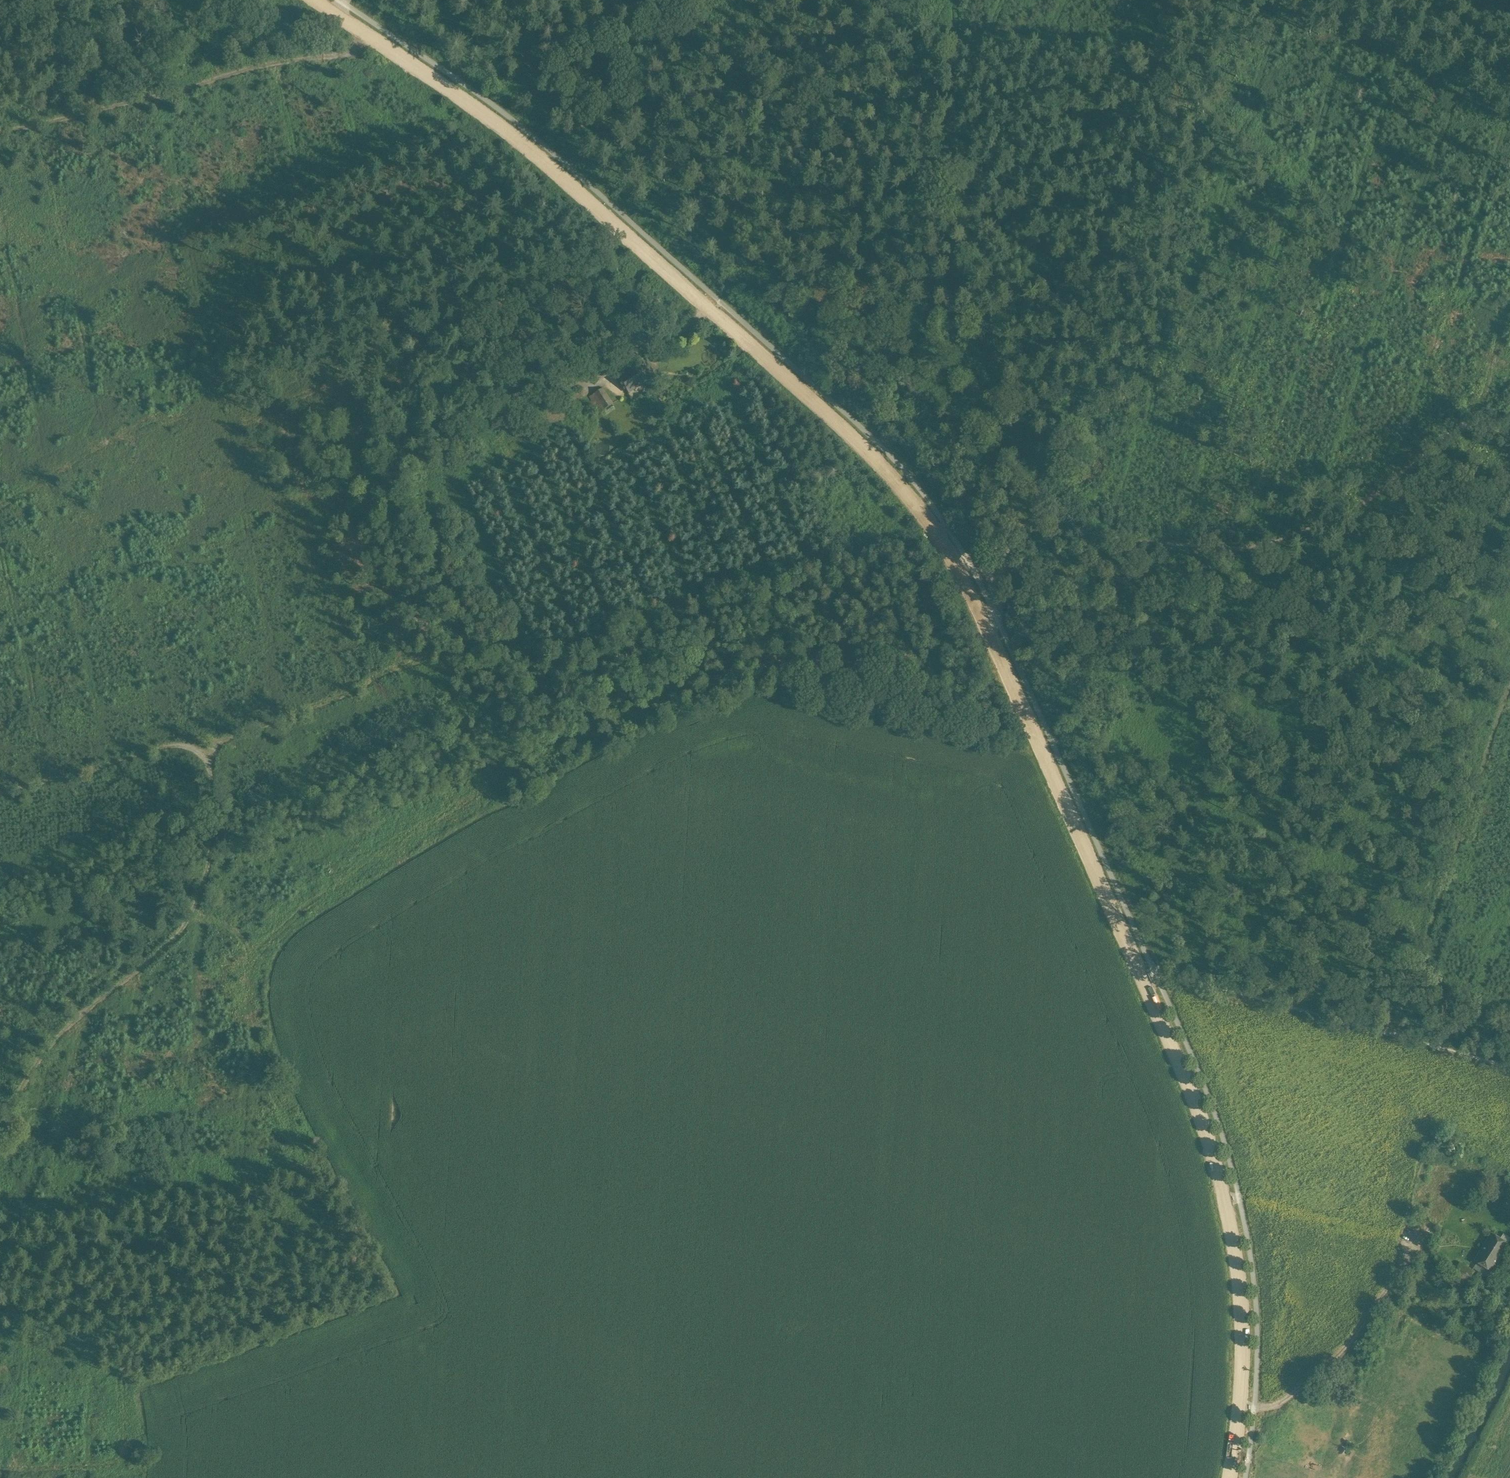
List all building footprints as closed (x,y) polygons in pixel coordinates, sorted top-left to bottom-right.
[(645,359),(636,365),(637,367),(619,378),(628,392),(646,381),(647,382),(656,377),(645,359)] [(600,411),(612,404),(604,387),(592,393),(600,411)] [(123,967),(108,977),(112,982),(127,972),(123,967)] [(1492,1234),(1474,1262),(1477,1263),(1491,1272),(1492,1273),(1509,1245),(1501,1240),(1492,1234)] [(1501,1240),(1509,1245),(1509,1243),(1509,1239),(1504,1235),(1501,1240)] [(1470,1269),(1460,1263),(1454,1273),(1455,1274),(1461,1278),(1464,1280),(1470,1269)] [(1491,1272),(1477,1263),(1473,1269),(1488,1278),(1491,1272)] [(1470,1269),(1464,1280),(1468,1282),(1475,1272),(1470,1269)] [(1461,1278),(1455,1274),(1449,1284),(1455,1288),(1461,1278)] [(1390,1328),(1381,1326),(1378,1339),(1387,1341),(1390,1328)]
